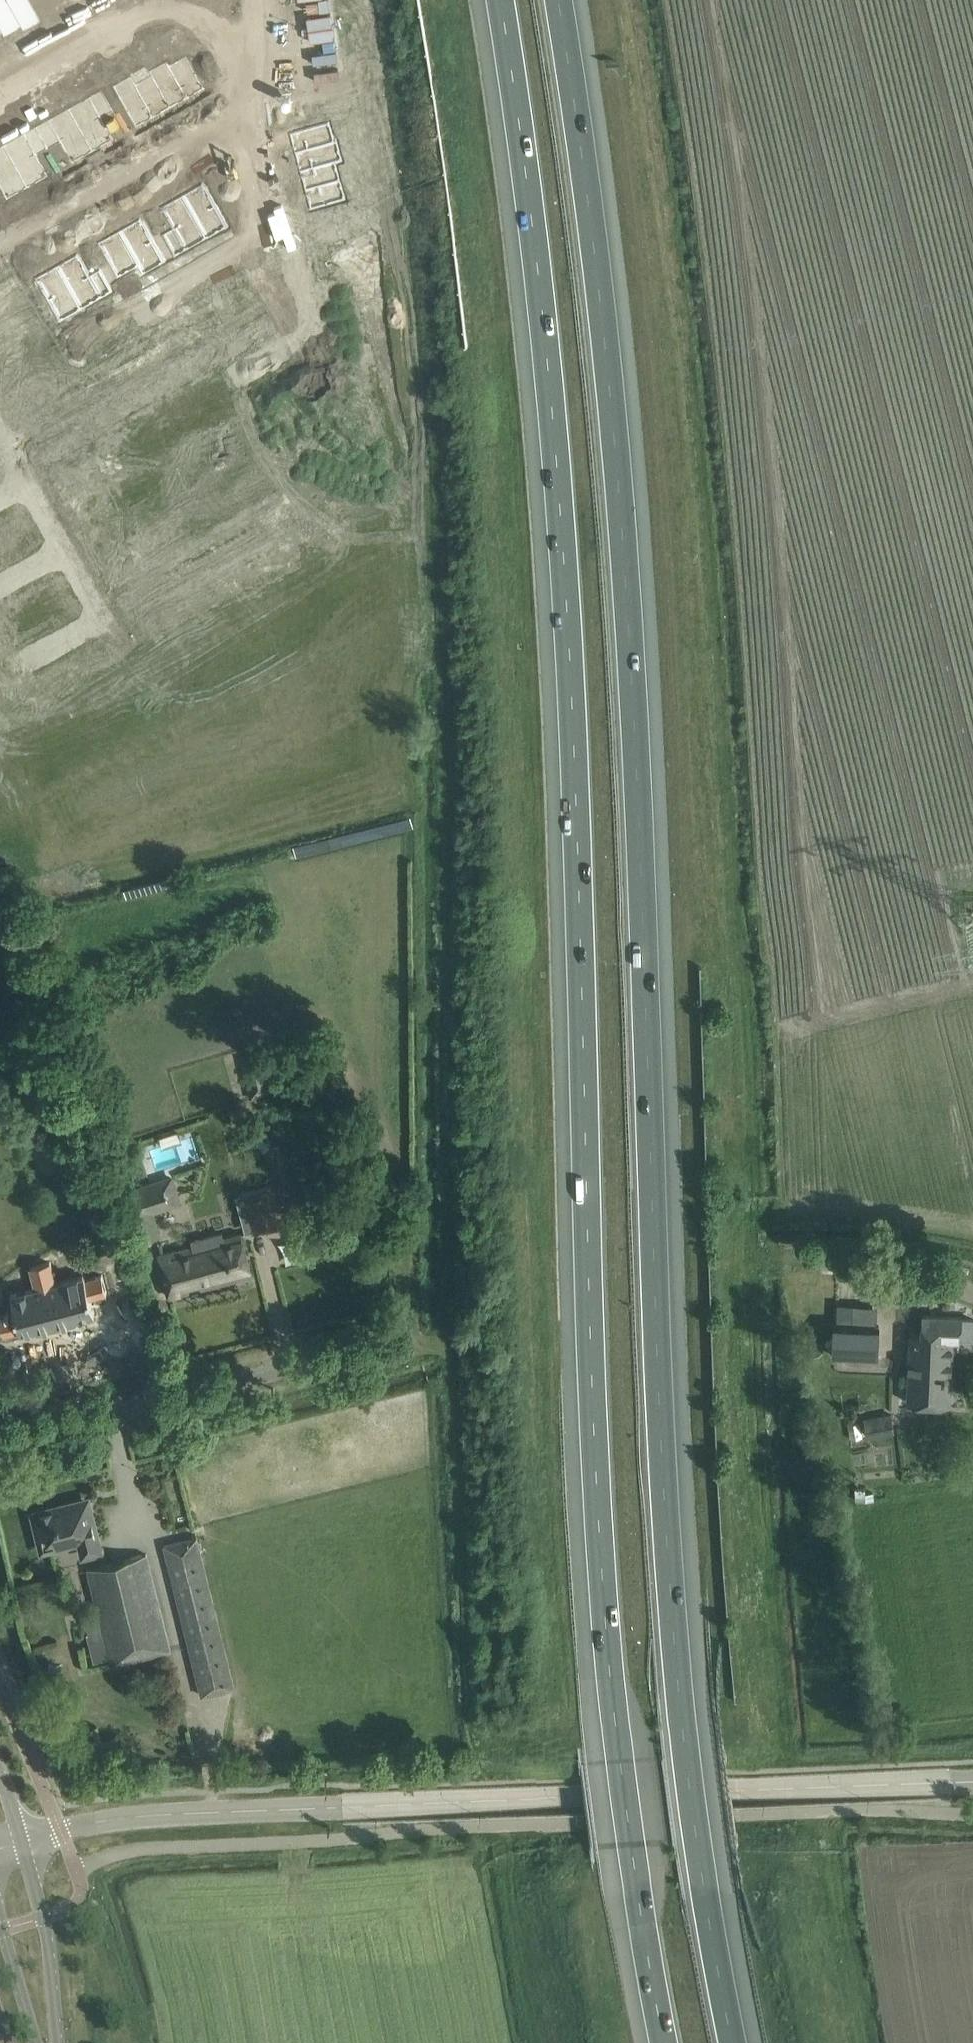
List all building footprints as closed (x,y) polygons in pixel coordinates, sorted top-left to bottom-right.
[(1,30),(17,21),(6,0),(0,0),(0,29),(1,30)] [(17,21),(34,12),(27,0),(6,0),(17,21)] [(138,1),(129,6),(134,14),(143,9),(138,1)] [(129,6),(120,10),(125,19),(134,14),(129,6)] [(150,13),(142,18),(146,27),(155,22),(150,13)] [(142,18),(132,23),(137,32),(146,27),(142,18)] [(104,19),(95,24),(100,33),(109,28),(104,19)] [(95,24),(87,29),(91,38),(100,33),(95,24)] [(117,32),(108,37),(113,46),(122,41),(117,32)] [(108,37),(99,42),(104,51),(113,46),(108,37)] [(46,51),(37,56),(42,65),(51,60),(46,51)] [(37,56),(29,61),(33,70),(42,65),(37,56)] [(186,58),(169,67),(187,99),(203,89),(186,58)] [(56,66),(47,71),(52,79),(61,74),(56,66)] [(169,67),(152,77),(170,108),(187,99),(169,67)] [(13,70),(4,75),(9,84),(18,79),(13,70)] [(47,71),(38,76),(43,84),(52,79),(47,71)] [(0,77),(0,89),(9,84),(4,75),(0,77)] [(152,77),(136,86),(153,117),(170,108),(152,77)] [(136,86),(119,95),(136,127),(153,117),(136,86)] [(94,107),(74,118),(93,151),(112,140),(94,107)] [(74,118),(54,129),(73,162),(93,151),(74,118)] [(373,121),(364,123),(366,133),(376,131),(373,121)] [(326,124),(293,133),(298,152),(331,143),(326,124)] [(376,131),(366,133),(369,143),(379,141),(376,131)] [(331,143),(298,152),(304,170),(336,161),(331,143)] [(29,144),(9,155),(27,188),(47,177),(29,144)] [(0,160),(0,186),(7,199),(27,188),(9,155),(0,160)] [(387,157),(378,159),(381,169),(390,166),(387,157)] [(336,161),(304,170),(309,189),(341,180),(336,161)] [(390,166),(381,169),(383,178),(393,176),(390,166)] [(341,180),(309,189),(314,207),(346,198),(341,180)] [(201,184),(181,195),(200,228),(220,217),(201,184)] [(181,195),(161,206),(180,239),(200,228),(181,195)] [(138,219),(118,230),(137,263),(157,252),(138,219)] [(118,230),(98,241),(117,274),(137,263),(118,230)] [(76,254),(56,266),(74,298),(94,287),(76,254)] [(230,262),(221,267),(226,276),(235,271),(230,262)] [(56,266),(36,277),(54,310),(74,298),(56,266)] [(221,267),(212,272),(217,281),(226,276),(221,267)] [(167,297),(158,302),(163,311),(172,306),(167,297)] [(158,302),(149,307),(154,316),(163,311),(158,302)] [(13,337),(0,314),(0,344),(13,337)] [(105,332),(96,337),(101,346),(109,341),(105,332)] [(96,337),(87,342),(92,351),(101,346),(96,337)] [(213,380),(203,385),(207,392),(217,387),(213,380)] [(197,388),(187,394),(191,401),(201,395),(197,388)] [(62,389),(47,398),(64,429),(80,420),(62,389)] [(220,392),(210,398),(214,405),(224,399),(220,392)] [(187,394),(177,400),(181,407),(191,401),(187,394)] [(47,398),(31,407),(49,438),(64,429),(47,398)] [(205,401),(194,407),(198,414),(209,408),(205,401)] [(31,407),(15,416),(33,447),(49,438),(31,407)] [(194,407),(184,413),(188,420),(198,414),(194,407)] [(168,409),(157,415),(161,422),(172,416),(168,409)] [(157,415),(147,421),(151,428),(161,422),(157,415)] [(172,416),(161,422),(165,429),(176,423),(172,416)] [(161,422),(151,428),(155,435),(165,429),(161,422)] [(123,435),(112,441),(116,448),(127,442),(123,435)] [(112,441),(102,447),(106,454),(116,448),(112,441)] [(127,442),(116,448),(120,455),(131,449),(127,442)] [(116,448),(106,454),(110,461),(120,455),(116,448)] [(90,449),(79,455),(83,462),(93,456),(90,449)] [(79,455),(69,461),(73,468),(83,462),(79,455)] [(97,462),(86,468),(90,475),(101,469),(97,462)] [(63,464),(53,470),(57,477),(67,471),(63,464)] [(86,468),(76,474),(80,481),(90,475),(86,468)] [(71,477),(60,483),(64,490),(75,484),(71,477)] [(104,499),(88,508),(106,539),(121,530),(104,499)] [(88,508),(72,517),(90,548),(106,539),(88,508)] [(314,558),(304,564),(308,571),(318,565),(314,558)] [(299,567),(288,573),(292,580),(303,574),(299,567)] [(288,573),(278,579),(282,586),(292,580),(288,573)] [(267,585),(257,591),(261,598),(271,592),(267,585)] [(257,591),(246,597),(250,604),(261,598),(257,591)] [(222,611),(212,617),(216,624),(226,618),(222,611)] [(212,617),(201,623),(205,629),(216,624),(212,617)] [(191,628),(180,634),(184,641),(195,635),(191,628)] [(180,634),(170,640),(174,647),(184,641),(180,634)] [(165,643),(154,649),(158,656),(169,650),(165,643)] [(152,1212),(182,1203),(174,1175),(133,1187),(138,1203),(129,1206),(141,1241),(160,1235),(152,1212)] [(241,1192),(251,1233),(284,1224),(274,1183),(241,1192)] [(158,1254),(164,1277),(169,1296),(189,1291),(188,1287),(200,1284),(201,1288),(252,1275),(241,1233),(158,1254)] [(282,1243),(286,1260),(303,1256),(299,1239),(282,1243)] [(51,1263),(41,1266),(44,1279),(45,1285),(55,1323),(76,1319),(75,1317),(93,1313),(89,1296),(106,1292),(101,1274),(85,1278),(85,1275),(56,1282),(51,1263)] [(41,1266),(31,1268),(34,1281),(44,1279),(41,1266)] [(0,1316),(0,1321),(3,1333),(19,1329),(20,1331),(35,1327),(35,1328),(55,1323),(45,1285),(11,1293),(15,1312),(0,1316)] [(832,1301),(830,1333),(875,1335),(877,1303),(832,1301)] [(919,1333),(908,1332),(904,1400),(950,1403),(952,1337),(960,1337),(961,1315),(920,1313),(919,1333)] [(862,1419),(866,1436),(893,1431),(889,1413),(862,1419)] [(80,1538),(83,1553),(98,1549),(88,1509),(75,1512),(73,1505),(35,1514),(44,1547),(80,1538)] [(234,1687),(197,1536),(164,1544),(202,1695),(234,1687)] [(88,1568),(112,1665),(170,1650),(146,1553),(88,1568)]
